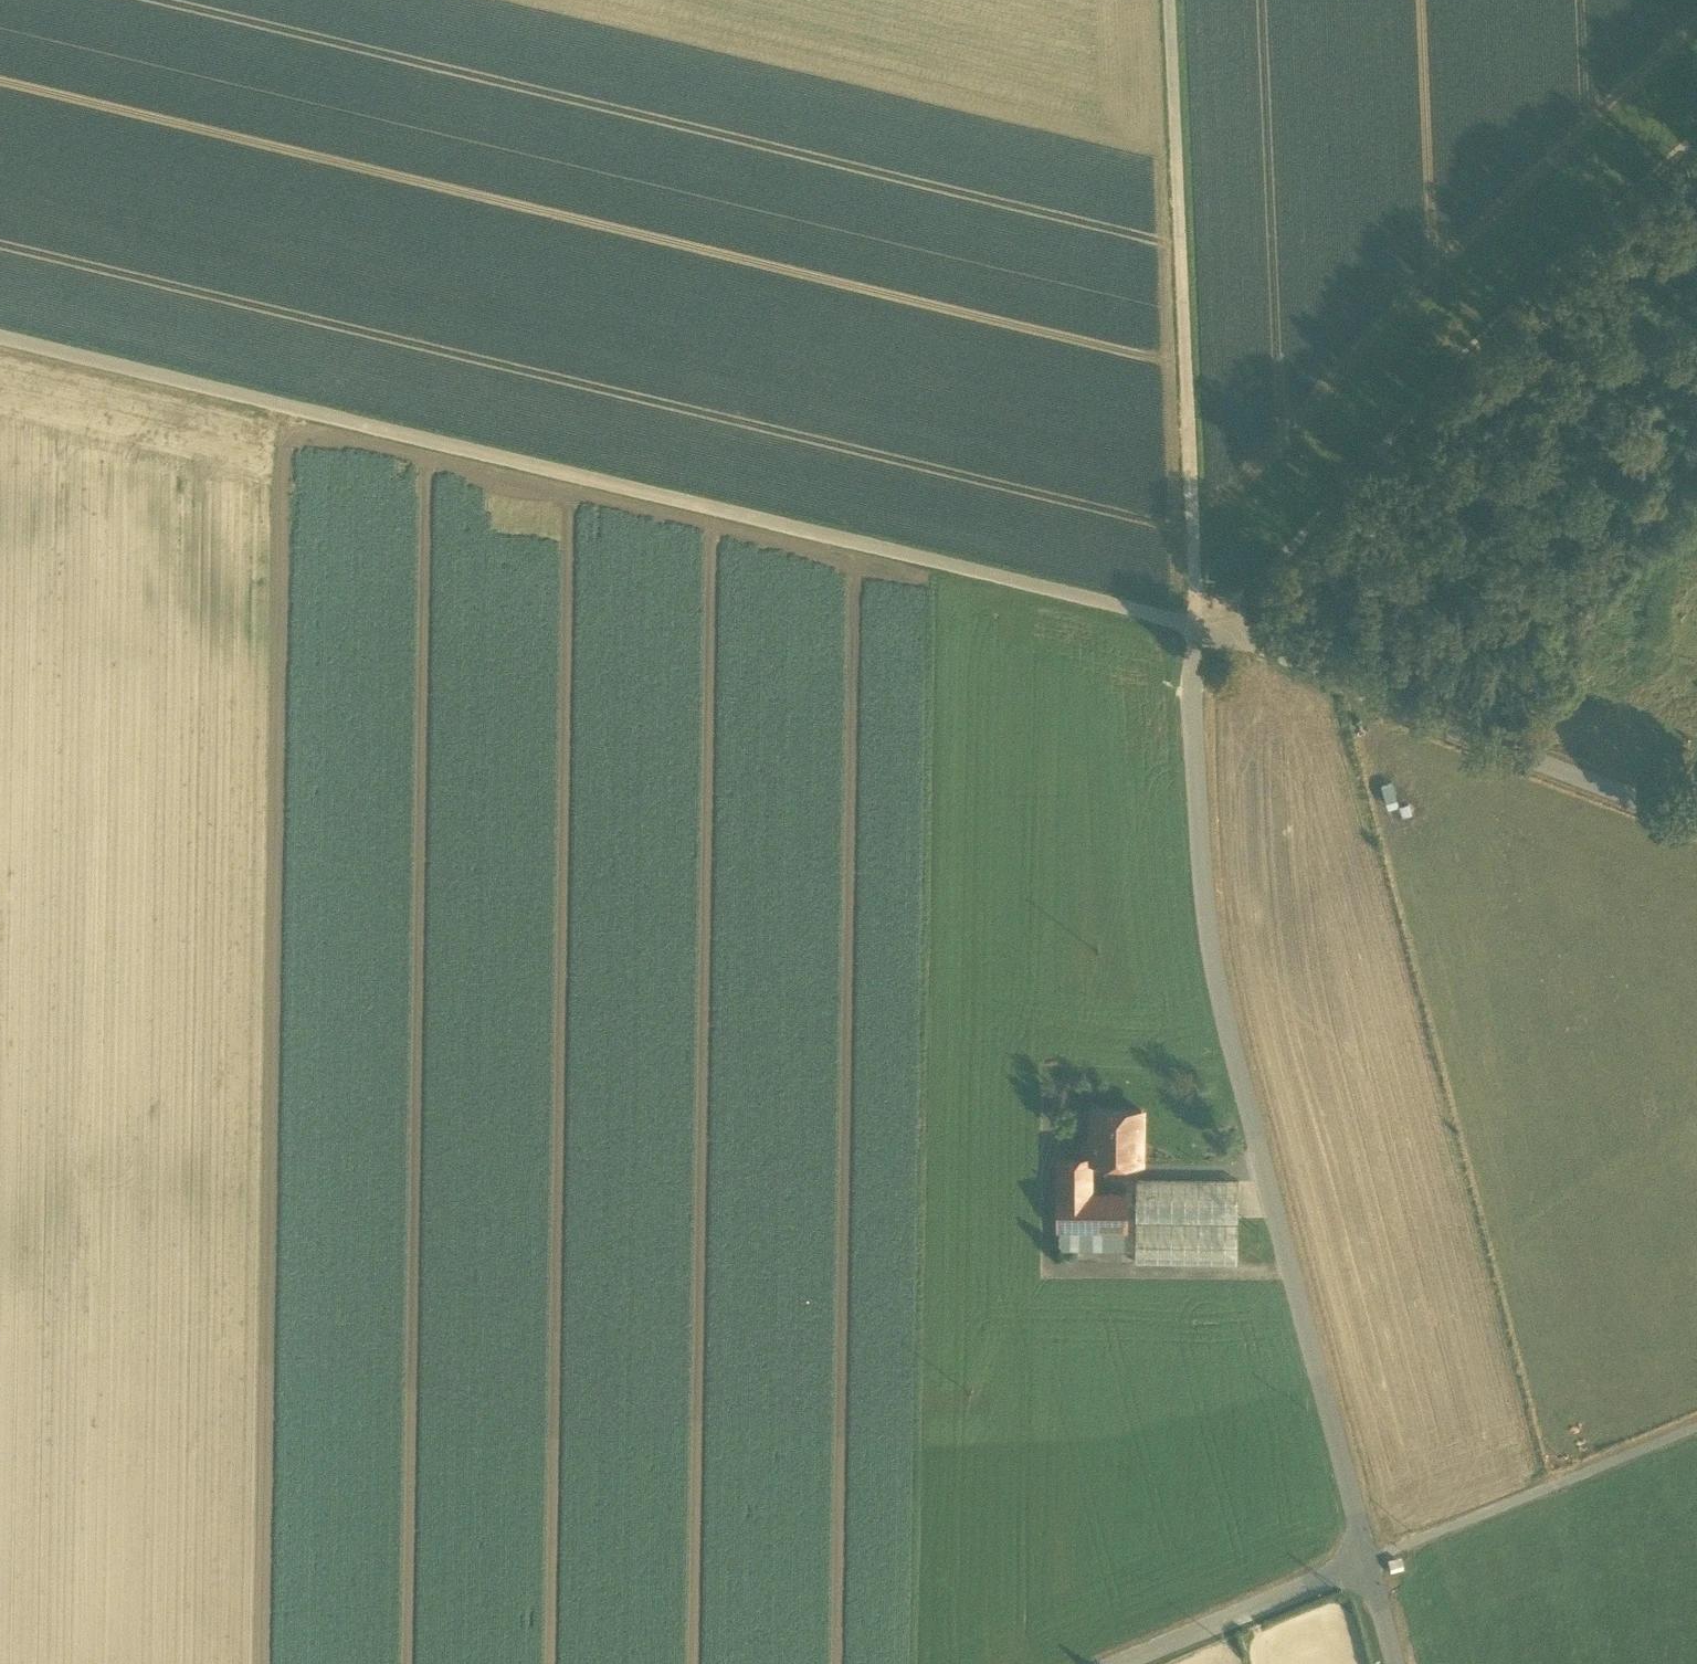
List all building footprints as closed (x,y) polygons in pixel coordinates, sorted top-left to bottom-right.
[(1102,1109),(1098,1104),(1092,1104),(1087,1108),(1088,1115),(1092,1119),(1092,1109),(1102,1109)] [(1092,1159),(1141,1159),(1141,1110),(1102,1109),(1092,1109),(1092,1119),(1092,1159)] [(1058,1194),(1059,1194),(1091,1193),(1091,1166),(1084,1166),(1084,1158),(1058,1158),(1058,1194)] [(1239,1181),(1135,1180),(1135,1262),(1238,1263),(1239,1181)] [(1091,1193),(1059,1194),(1059,1226),(1126,1227),(1126,1193),(1091,1193)] [(1126,1227),(1059,1226),(1059,1248),(1125,1248),(1126,1227)]
